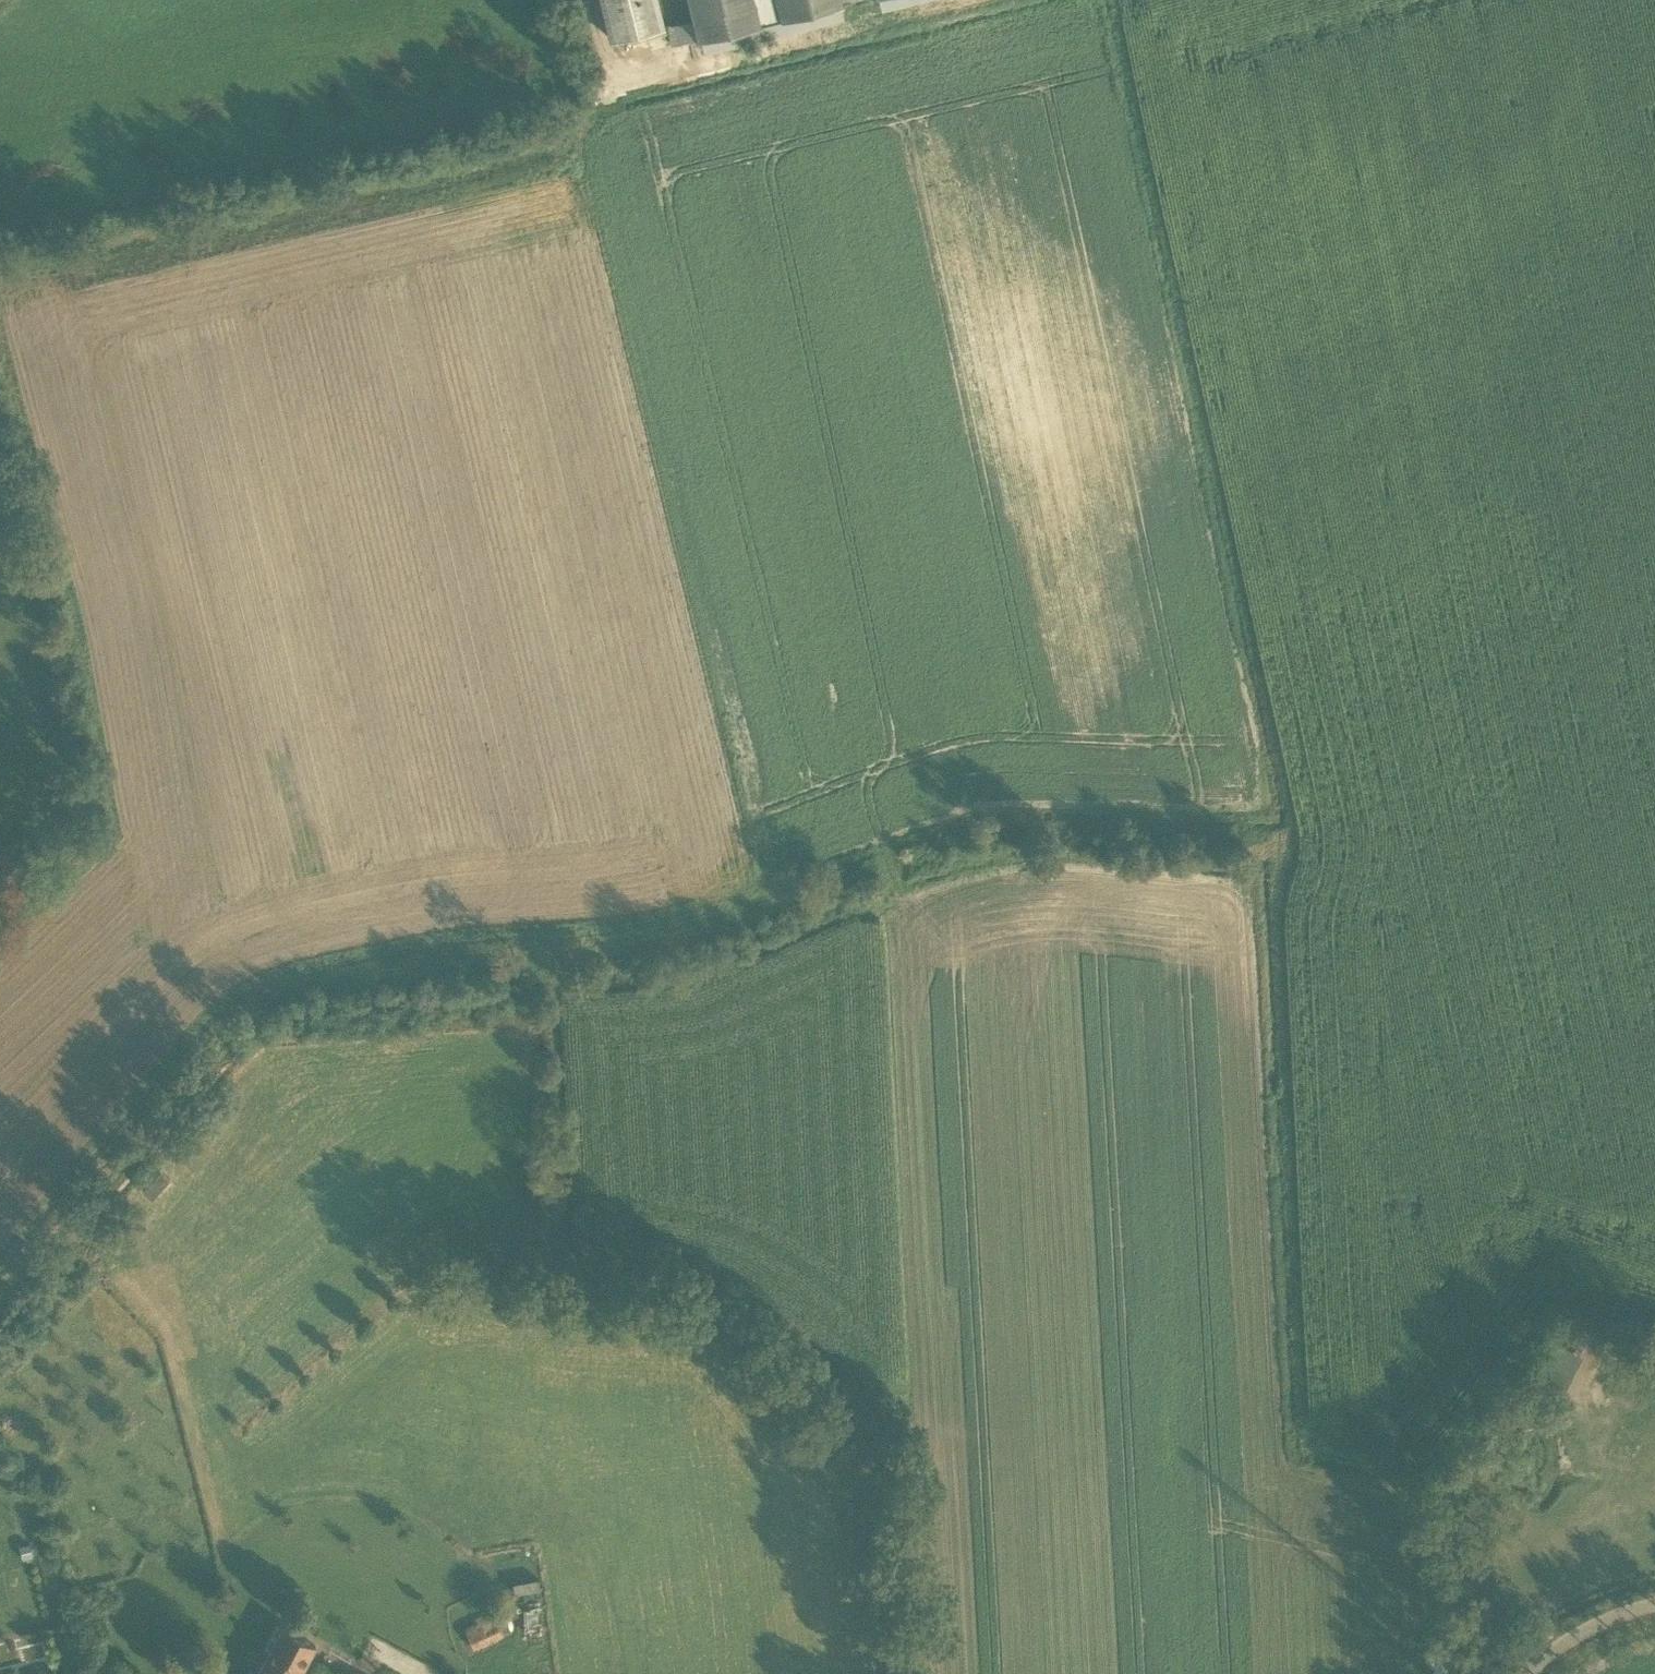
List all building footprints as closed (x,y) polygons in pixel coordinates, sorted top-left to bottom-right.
[(659,0),(600,0),(610,38),(665,24),(659,0)] [(700,37),(840,2),(847,0),(691,0),(700,37)] [(473,1648),(504,1635),(495,1613),(464,1626),(473,1648)] [(257,1673),(300,1673),(315,1645),(282,1627),(257,1673)]
